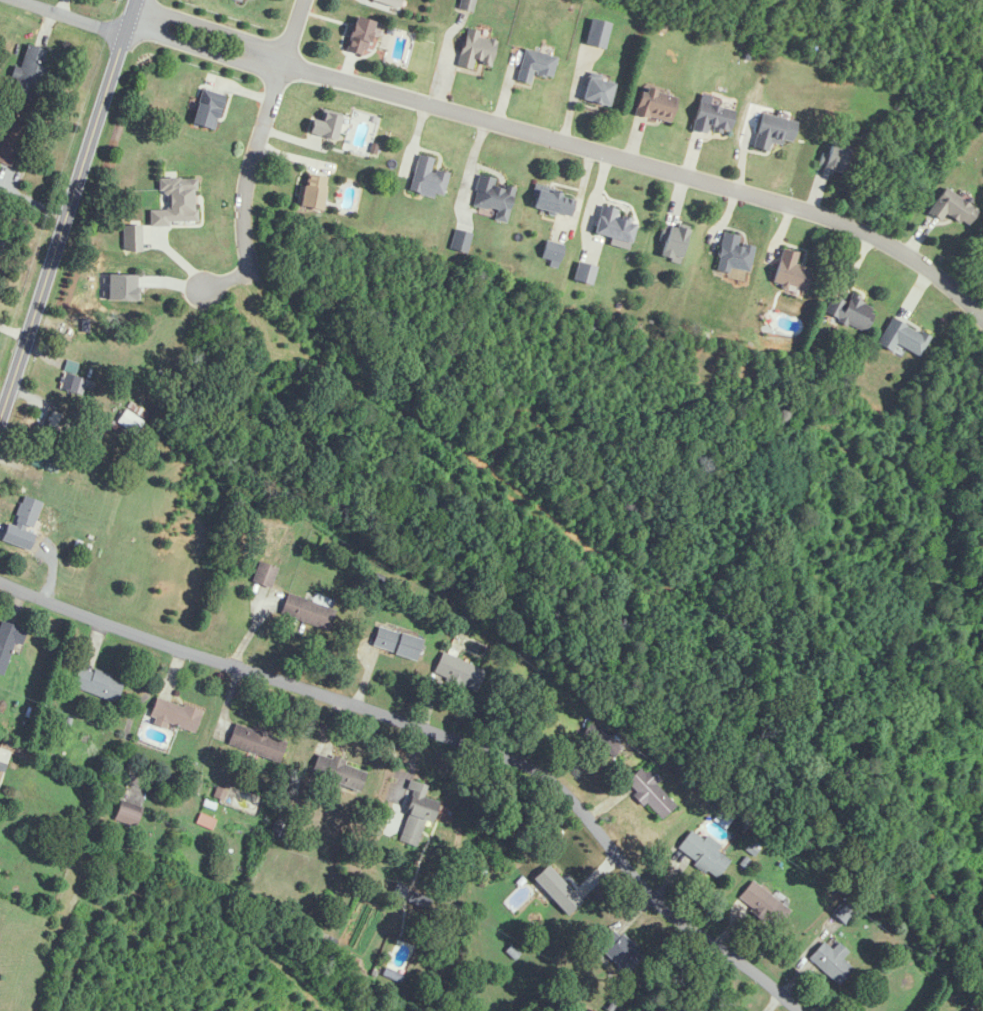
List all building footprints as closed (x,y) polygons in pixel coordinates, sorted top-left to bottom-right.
[(472,11),(474,0),(461,0),(459,8),(472,11)] [(345,51),(365,55),(373,20),(353,16),(345,51)] [(605,48),(610,22),(591,18),(585,43),(605,48)] [(458,67),(473,69),(474,61),(491,64),(495,41),(479,38),(480,31),(465,28),(458,67)] [(33,102),(49,52),(28,45),(11,95),(33,102)] [(530,84),(533,73),(551,77),(556,57),(524,49),(516,81),(530,84)] [(582,100),(608,106),(613,82),(587,76),(582,100)] [(635,114),(669,122),(676,94),(642,85),(635,114)] [(224,93),(201,87),(191,123),(214,130),(224,93)] [(706,133),(707,130),(728,134),(733,109),(697,102),(692,130),(706,133)] [(313,119),(307,135),(332,144),(342,117),(323,110),(319,121),(313,119)] [(789,144),(795,121),(761,112),(752,148),(768,152),(771,139),(789,144)] [(433,158),(417,155),(409,191),(442,198),(448,174),(430,170),(433,158)] [(325,177),(305,174),(304,185),(299,185),(296,207),(321,210),(325,177)] [(473,206),(496,210),(494,220),(506,223),(513,183),(478,177),(473,206)] [(150,225),(197,225),(196,178),(161,179),(161,209),(150,209),(150,225)] [(531,208),(570,216),(574,196),(536,188),(531,208)] [(967,226),(978,209),(943,188),(928,213),(941,220),(945,213),(967,226)] [(629,243),(635,216),(600,207),(593,234),(629,243)] [(123,251),(142,251),(142,226),(123,226),(123,251)] [(466,253),(470,233),(455,230),(451,249),(466,253)] [(716,271),(748,276),(753,247),(738,244),(739,236),(722,233),(716,271)] [(563,246),(547,240),(540,258),(557,263),(563,246)] [(795,266),(798,253),(782,249),(773,283),(805,291),(811,270),(795,266)] [(573,279),(590,285),(596,267),(579,261),(573,279)] [(825,313),(864,333),(877,307),(850,294),(846,302),(833,296),(825,313)] [(877,344),(893,352),(897,344),(919,357),(930,337),(892,317),(877,344)] [(60,387),(78,393),(83,379),(65,373),(60,387)] [(117,423),(136,435),(150,414),(130,401),(117,423)] [(77,419),(53,411),(47,426),(71,435),(77,419)] [(40,501),(23,496),(15,524),(33,529),(40,501)] [(87,545),(78,542),(75,551),(84,554),(87,545)] [(270,589),(277,568),(259,561),(252,583),(270,589)] [(335,610),(288,593),(280,615),(328,632),(335,610)] [(0,621),(0,675),(3,675),(13,644),(21,647),(27,629),(0,621)] [(416,660),(422,639),(378,626),(372,648),(416,660)] [(433,674),(476,692),(485,670),(442,652),(433,674)] [(116,702),(123,681),(79,666),(72,687),(116,702)] [(193,734),(201,713),(157,696),(149,718),(193,734)] [(279,761),(286,738),(234,724),(228,746),(279,761)] [(593,731),(590,742),(610,748),(613,737),(593,731)] [(366,768),(317,755),(311,776),(361,789),(366,768)] [(626,784),(659,820),(675,806),(656,784),(661,780),(647,765),(626,784)] [(427,785),(413,781),(397,841),(418,847),(425,823),(432,825),(438,801),(423,798),(427,785)] [(135,826),(140,810),(119,803),(114,819),(135,826)] [(196,823),(211,830),(216,820),(200,813),(196,823)] [(290,825),(278,818),(270,833),(281,840),(290,825)] [(704,840),(691,831),(677,850),(716,879),(729,861),(716,851),(720,846),(707,836),(704,840)] [(581,907),(551,865),(535,876),(565,918),(581,907)] [(772,928),(788,912),(756,880),(740,896),(772,928)] [(845,923),(854,911),(844,904),(836,916),(845,923)] [(598,947),(626,975),(644,957),(616,929),(598,947)] [(838,942),(831,949),(823,942),(808,959),(838,985),(852,969),(841,959),(848,951),(838,942)]
